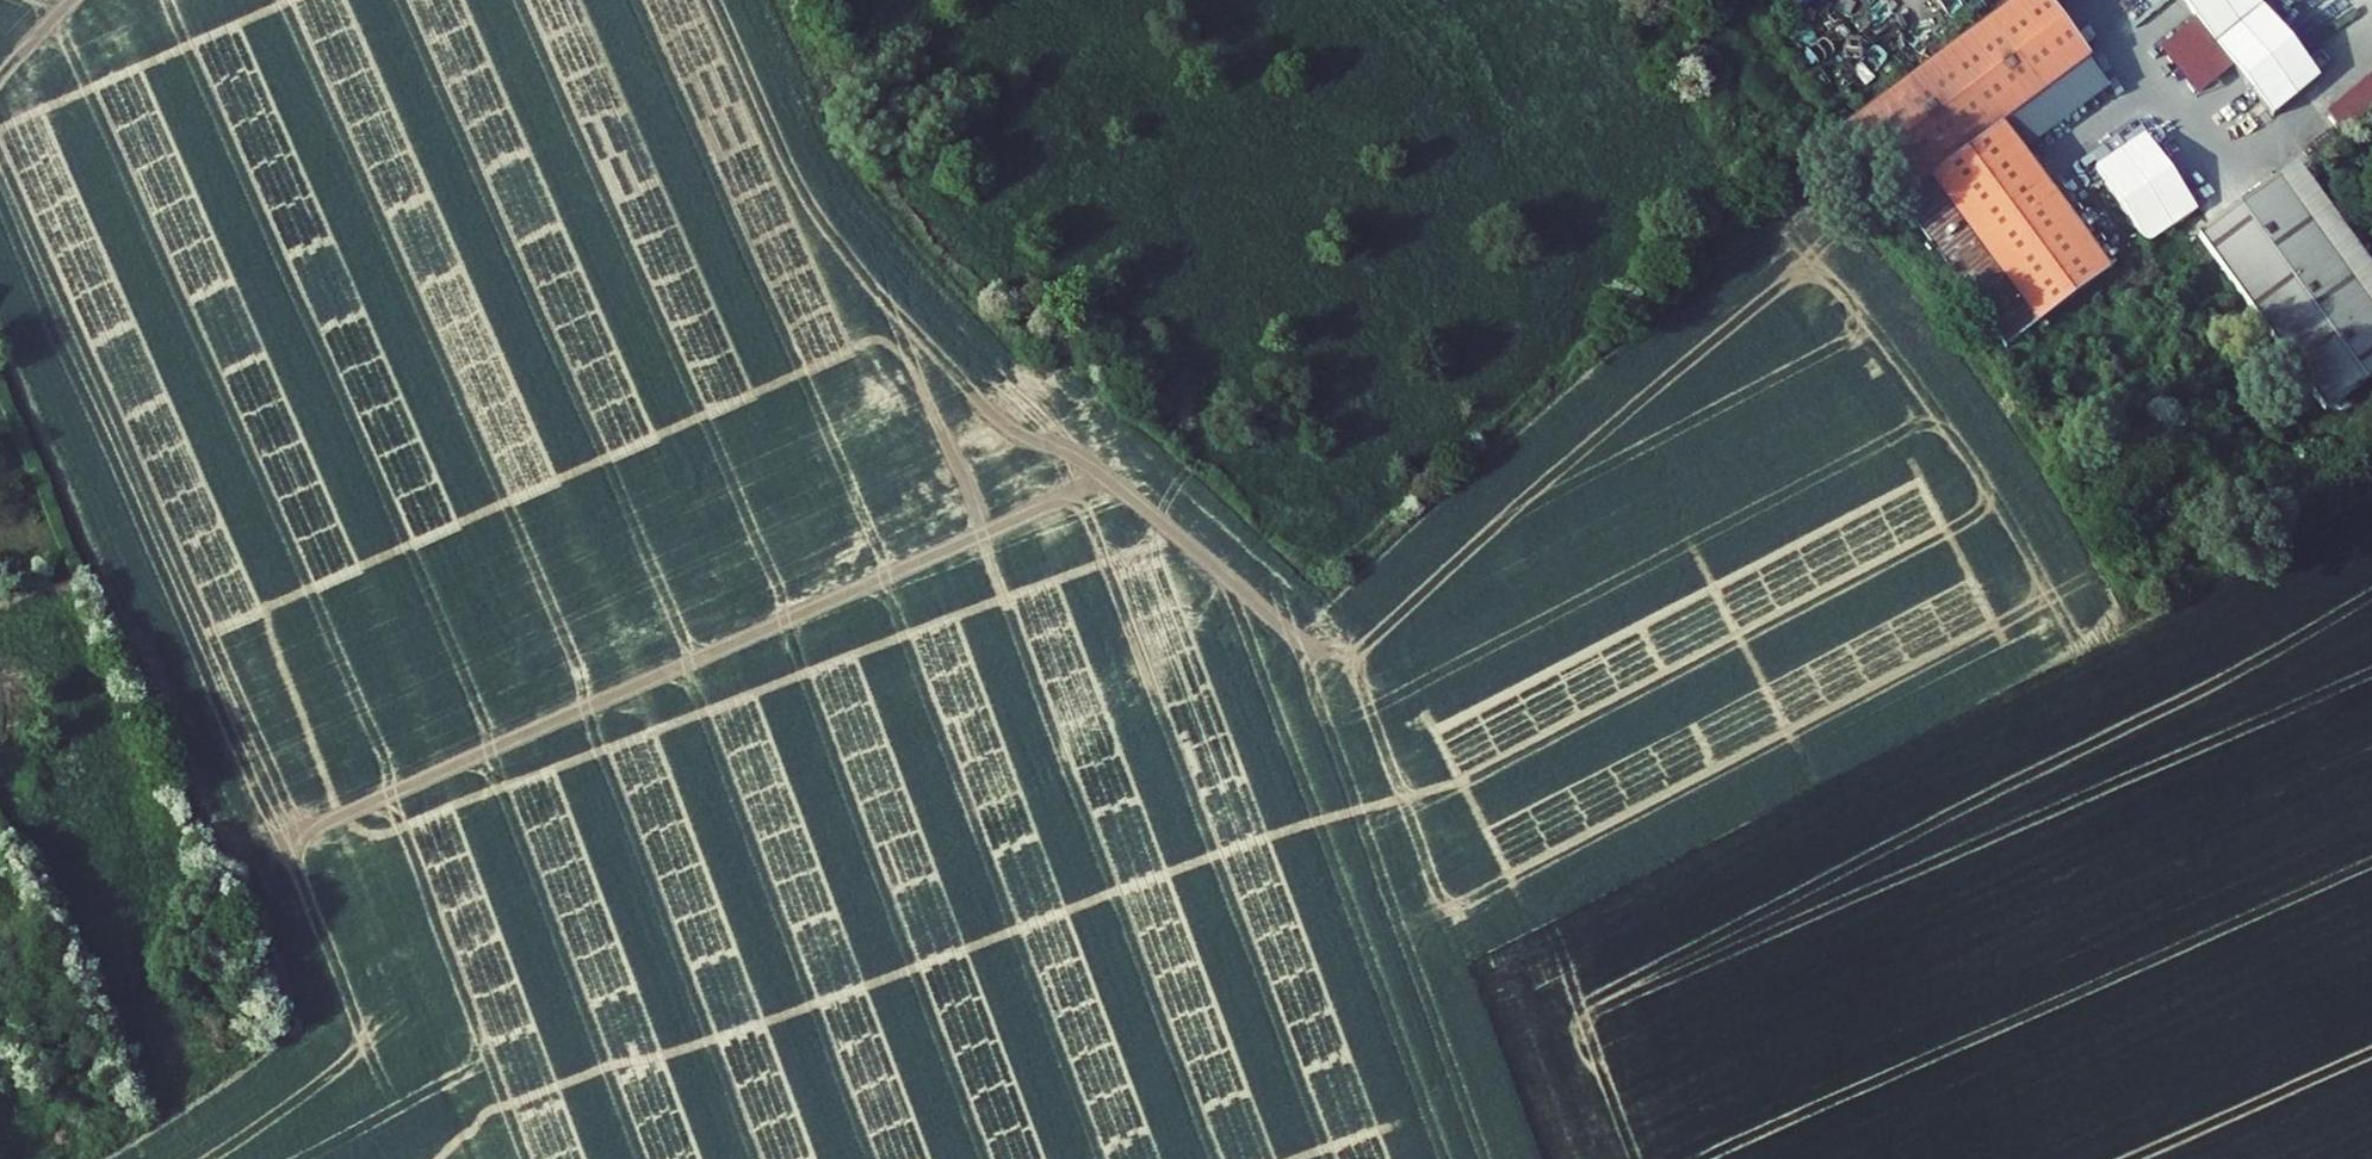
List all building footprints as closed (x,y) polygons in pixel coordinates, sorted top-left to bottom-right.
[(1884,140),(2031,366),(2136,297),(2039,147),(2133,86),(2084,10),(1884,140)] [(2142,129),(2093,165),(2150,243),(2200,206),(2142,129)] [(2371,400),(2371,233),(2332,174),(2235,241),(2354,413),(2371,400)]
